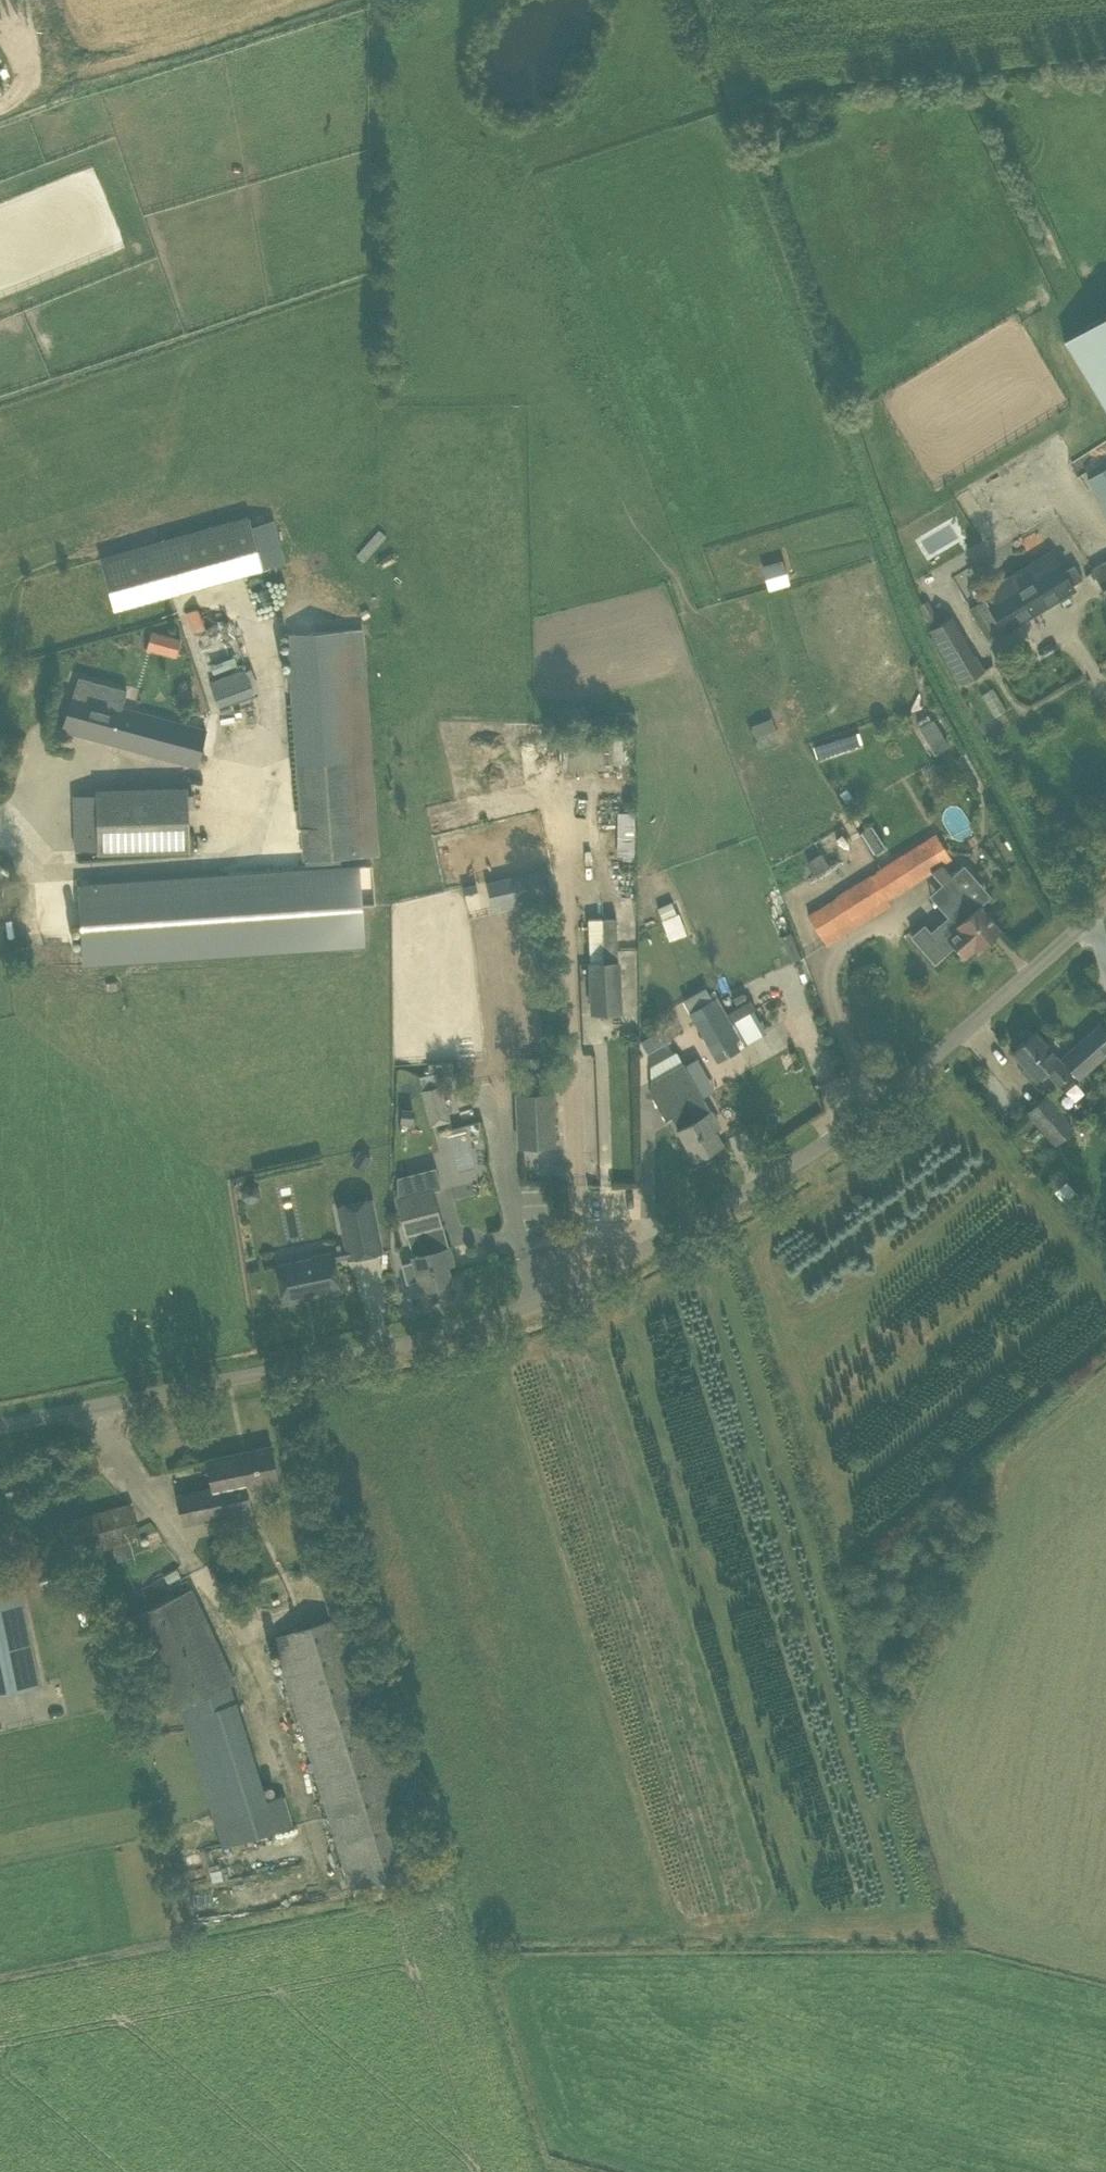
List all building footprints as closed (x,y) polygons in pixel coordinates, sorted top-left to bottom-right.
[(1065,340),(1105,409),(1105,315),(1065,340)] [(1105,499),(1105,465),(1091,474),(1105,499)] [(114,609),(263,568),(249,517),(100,558),(114,609)] [(1074,588),(1072,584),(1056,558),(971,610),(989,640),(1074,588)] [(756,564),(762,589),(785,584),(780,559),(756,564)] [(1092,569),(1105,591),(1105,561),(1092,569)] [(193,631),(205,627),(198,607),(186,612),(193,631)] [(951,615),(928,630),(962,683),(985,669),(951,615)] [(361,629),(342,630),(288,634),(297,766),(305,869),(77,884),(81,936),(83,963),(365,943),(363,917),(362,904),(376,903),(373,864),(340,866),(340,858),(377,855),(361,629)] [(171,636),(166,655),(175,657),(179,638),(171,636)] [(217,707),(253,694),(245,671),(209,684),(217,707)] [(126,690),(78,676),(62,728),(196,770),(207,734),(120,710),(126,690)] [(934,717),(932,719),(921,725),(919,726),(935,754),(950,745),(934,717)] [(758,747),(780,740),(776,728),(755,736),(758,747)] [(96,789),(97,830),(75,831),(76,849),(98,849),(98,853),(190,850),(187,786),(96,789)] [(932,872),(942,883),(952,874),(943,863),(951,857),(935,831),(926,837),(835,895),(836,896),(829,900),(809,913),(824,938),(837,930),(840,936),(887,906),(891,904),(888,900),(932,872)] [(493,910),(549,897),(542,868),(486,880),(493,910)] [(978,904),(952,874),(942,883),(961,905),(948,916),(931,931),(924,923),(911,934),(935,962),(954,945),(964,957),(976,947),(978,949),(1000,930),(979,905),(978,904)] [(672,901),(657,907),(662,918),(677,912),(672,901)] [(661,919),(666,929),(684,921),(680,911),(661,919)] [(616,917),(602,918),(604,960),(590,961),(592,1012),(620,1011),(616,917)] [(706,986),(684,999),(717,1058),(743,1044),(716,995),(712,997),(706,986)] [(729,1019),(749,1009),(745,1001),(725,1012),(729,1019)] [(1032,1081),(1046,1069),(1059,1084),(1074,1071),(1078,1076),(1105,1052),(1105,1030),(1101,1024),(1062,1058),(1063,1059),(1060,1061),(1058,1059),(1058,1058),(1035,1032),(1013,1051),(1026,1065),(1022,1069),(1032,1081)] [(663,1028),(653,1033),(660,1045),(670,1039),(663,1028)] [(671,1117),(695,1158),(722,1143),(714,1129),(719,1126),(711,1110),(683,1061),(651,1080),(651,1094),(666,1120),(671,1117)] [(421,1089),(430,1125),(451,1120),(441,1083),(421,1089)] [(552,1091),(530,1092),(517,1093),(519,1145),(554,1144),(552,1091)] [(1028,1110),(1057,1142),(1073,1127),(1044,1095),(1028,1110)] [(255,1202),(260,1196),(261,1189),(255,1183),(246,1183),(241,1189),(241,1196),(246,1202),(255,1202)] [(402,1216),(414,1260),(402,1263),(407,1282),(418,1279),(421,1288),(451,1280),(447,1265),(453,1263),(449,1247),(429,1252),(424,1229),(441,1225),(432,1190),(411,1196),(397,1199),(402,1216)] [(380,1249),(367,1196),(338,1203),(351,1256),(380,1249)] [(284,1300),(339,1289),(330,1254),(277,1265),(284,1300)] [(207,1460),(213,1488),(177,1496),(183,1524),(252,1510),(247,1487),(277,1481),(270,1446),(207,1460)] [(82,1552),(140,1538),(132,1504),(59,1522),(64,1542),(79,1539),(82,1552)] [(17,1576),(0,1580),(0,1691),(39,1683),(17,1576)] [(178,1707),(213,1817),(269,1799),(231,1681),(235,1680),(192,1586),(126,1617),(169,1711),(178,1707)] [(340,1613),(272,1634),(349,1888),(417,1867),(340,1613)] [(284,1794),(269,1799),(213,1817),(222,1847),(293,1824),(284,1794)]
